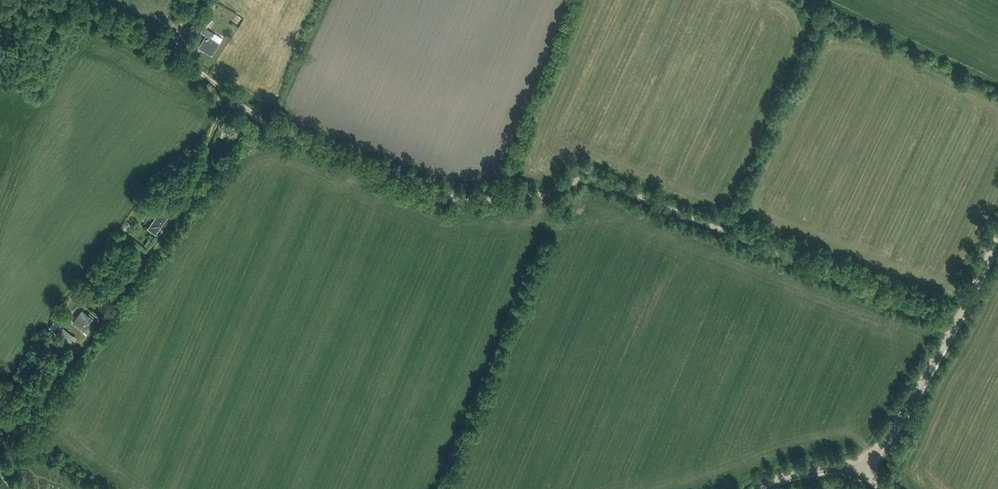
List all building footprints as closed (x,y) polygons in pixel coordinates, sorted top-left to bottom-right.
[(207,27),(211,21),(205,17),(201,23),(207,27)] [(206,35),(199,46),(211,54),(219,43),(211,38),(214,33),(204,27),(201,31),(206,35)] [(234,118),(225,133),(229,135),(226,140),(232,144),(238,134),(235,132),(241,122),(234,118)] [(156,207),(150,216),(154,219),(147,228),(155,233),(154,234),(157,237),(162,230),(159,228),(168,216),(156,207)] [(85,330),(83,332),(86,334),(92,327),(89,325),(94,319),(82,310),(73,321),(85,330)] [(49,328),(54,331),(58,326),(53,322),(49,328)] [(72,335),(62,328),(59,332),(57,334),(63,339),(65,336),(69,339),(72,335)]
